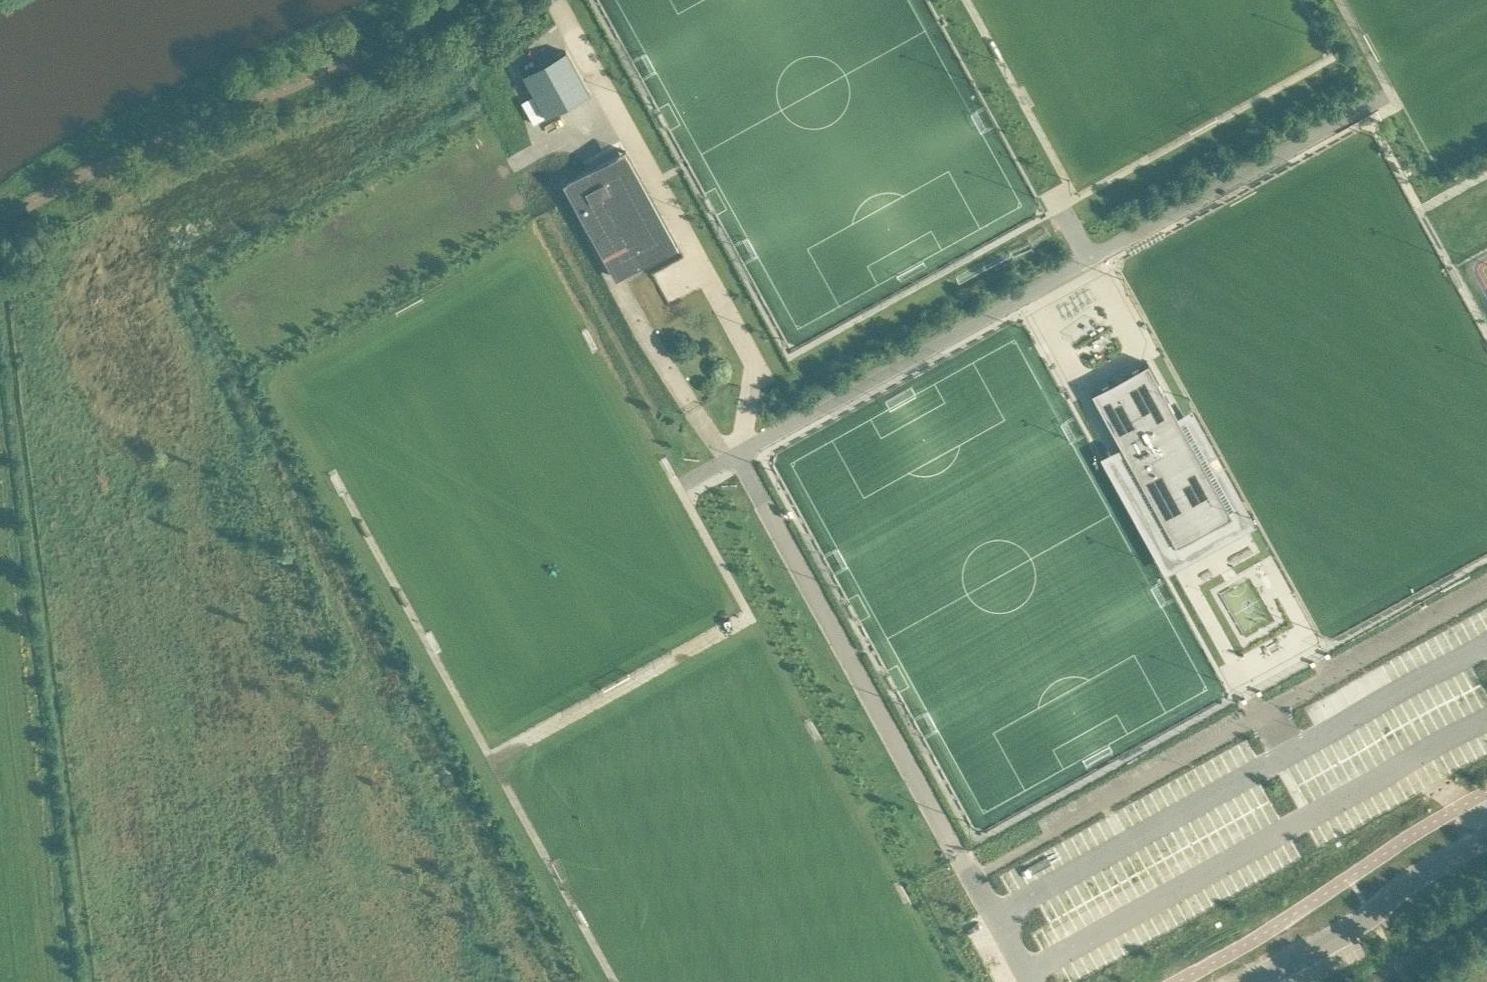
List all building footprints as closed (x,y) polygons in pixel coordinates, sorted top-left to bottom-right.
[(566,50),(522,74),(546,116),(589,92),(566,50)] [(669,250),(617,155),(566,183),(618,278),(669,250)] [(1148,357),(1093,388),(1178,541),(1234,509),(1148,357)] [(737,479),(728,488),(737,496),(746,487),(737,479)] [(1455,598),(1446,604),(1451,613),(1461,608),(1455,598)]
